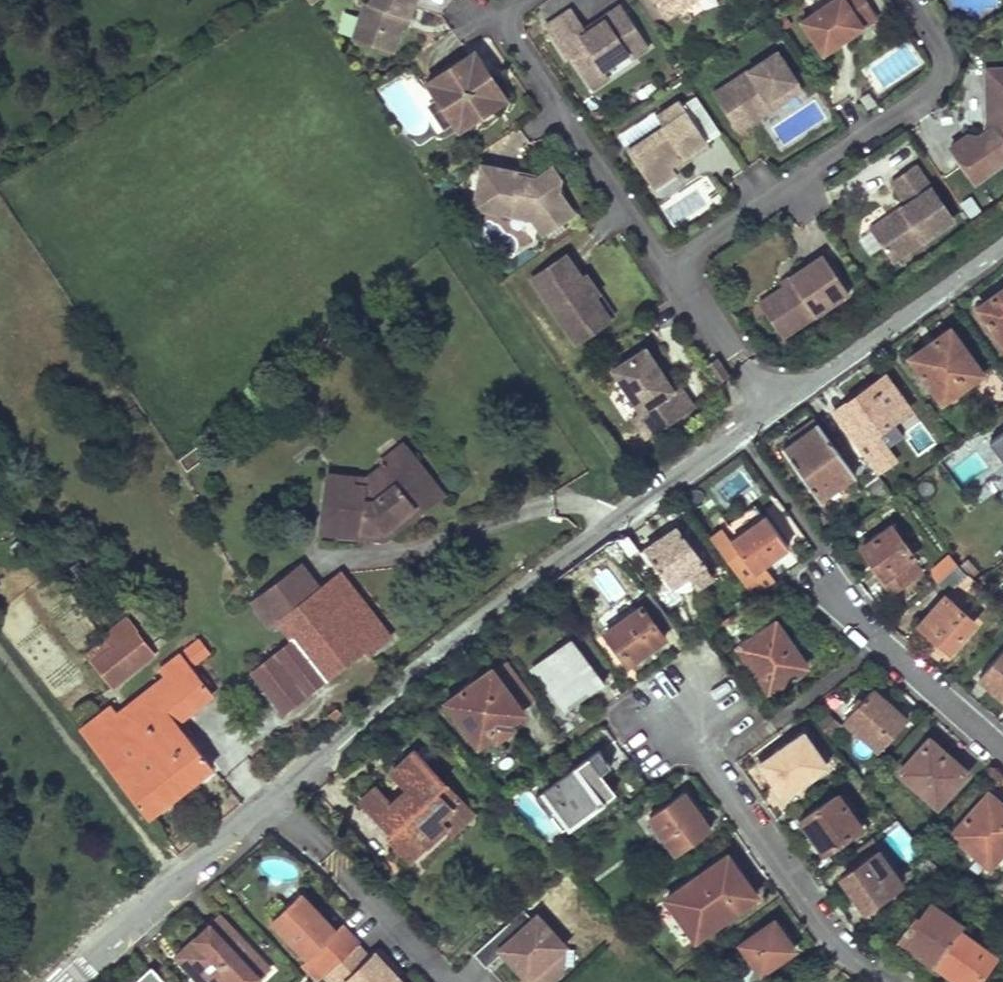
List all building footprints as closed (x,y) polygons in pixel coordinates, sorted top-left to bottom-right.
[(352,40),(392,52),(402,20),(404,16),(408,18),(414,0),(370,0),(369,5),(364,3),(352,40)] [(666,18),(693,0),(654,0),(666,18)] [(800,21),(822,54),(844,40),(877,17),(866,0),(831,0),(800,21)] [(570,9),(544,26),(565,58),(569,56),(580,73),(596,62),(602,71),(627,53),(630,58),(648,47),(620,5),(602,16),(604,19),(598,23),(596,34),(591,33),(586,31),(584,29),(570,9)] [(342,11),(338,32),(352,35),(356,14),(342,11)] [(602,16),(584,29),(586,31),(591,33),(596,34),(598,23),(604,19),(602,16)] [(474,51),(459,61),(469,76),(484,66),(474,51)] [(776,51),(712,94),(738,132),(752,122),(749,118),(753,115),(755,114),(757,107),(796,80),(776,51)] [(438,85),(435,97),(453,123),(460,119),(472,121),(491,109),(495,84),(484,66),(469,76),(459,61),(454,64),(441,73),(445,80),(438,85)] [(596,62),(580,73),(591,89),(607,79),(602,71),(596,62)] [(985,69),(986,88),(1002,88),(1002,68),(985,69)] [(426,83),(435,97),(438,85),(445,80),(441,73),(426,83)] [(749,118),(752,122),(802,89),(796,80),(757,107),(755,114),(753,115),(749,118)] [(506,99),(495,84),(491,109),(506,99)] [(953,152),(975,182),(1002,158),(1002,88),(986,88),(987,117),(994,128),(991,130),(986,133),(984,131),(971,140),(953,152)] [(663,126),(626,149),(650,186),(673,170),(669,164),(677,159),(686,153),(689,157),(708,145),(679,101),(656,116),(663,126)] [(968,135),(949,147),(953,152),(971,140),(968,135)] [(669,164),(673,170),(689,157),(686,153),(677,159),(669,164)] [(919,162),(890,183),(904,203),(900,206),(873,225),(900,263),(960,219),(919,162)] [(488,163),(480,168),(475,200),(478,206),(511,216),(514,205),(523,208),(533,222),(538,218),(547,231),(573,213),(558,192),(560,180),(551,167),(545,171),(534,179),(519,176),(521,169),(488,163)] [(566,256),(531,279),(566,331),(583,319),(592,331),(613,317),(598,294),(594,297),(584,282),(566,256)] [(764,318),(779,340),(845,296),(820,257),(786,279),(788,283),(784,286),(780,288),(766,297),(775,311),(764,318)] [(786,279),(777,284),(780,288),(784,286),(788,283),(786,279)] [(1002,339),(1002,288),(978,307),(1002,339)] [(766,297),(755,304),(764,318),(775,311),(766,297)] [(583,319),(566,331),(575,343),(592,331),(583,319)] [(911,353),(944,398),(984,369),(951,324),(930,339),(911,353)] [(645,347),(611,369),(639,412),(631,417),(646,439),(674,421),(660,400),(673,391),(660,370),(645,347)] [(845,399),(870,434),(908,407),(883,370),(864,385),(845,399)] [(694,408),(680,387),(673,391),(660,400),(674,421),(694,408)] [(836,450),(815,421),(798,434),(794,429),(787,435),(791,439),(781,447),(802,476),(819,498),(853,473),(836,450)] [(1002,461),(1002,429),(988,441),(1002,461)] [(347,530),(346,537),(383,541),(441,496),(403,444),(380,462),(388,472),(405,459),(432,494),(388,528),(384,522),(379,526),(372,525),(371,532),(347,530)] [(355,478),(327,475),(324,502),(336,503),(340,507),(331,514),(329,535),(346,537),(347,530),(371,532),(372,525),(379,526),(384,522),(388,528),(432,494),(405,459),(388,472),(383,466),(366,479),(369,484),(365,487),(354,485),(355,478)] [(890,493),(873,472),(862,481),(878,502),(890,493)] [(366,479),(355,478),(354,485),(365,487),(369,484),(366,479)] [(336,503),(324,502),(320,534),(329,535),(331,514),(340,507),(336,503)] [(730,538),(752,568),(770,556),(786,544),(763,513),(730,538)] [(878,576),(889,592),(910,576),(902,562),(912,554),(892,523),(862,546),(882,574),(878,576)] [(684,572),(695,588),(712,575),(679,528),(665,538),(662,535),(643,550),(666,584),(684,572)] [(949,557),(935,571),(940,576),(953,563),(949,557)] [(935,580),(946,592),(962,574),(953,563),(940,576),(935,580)] [(285,711),(363,649),(368,655),(390,637),(339,573),(318,589),(300,567),(254,603),(271,623),(279,617),(294,637),(252,670),(285,711)] [(940,576),(935,571),(926,580),(930,586),(935,580),(940,576)] [(604,628),(627,659),(644,647),(663,634),(659,630),(672,622),(647,588),(636,597),(639,603),(604,628)] [(935,637),(948,648),(973,620),(944,594),(918,622),(935,637)] [(131,615),(85,650),(112,685),(155,652),(138,630),(141,629),(131,615)] [(771,670),(778,681),(805,660),(784,632),(773,618),(736,644),(749,662),(753,660),(763,674),(771,670)] [(529,663),(561,707),(584,691),(578,679),(594,666),(570,634),(529,663)] [(187,650),(196,662),(210,651),(200,639),(187,650)] [(1002,697),(1002,648),(979,675),(995,690),(1002,697)] [(81,729),(149,817),(213,765),(179,721),(214,693),(183,653),(161,669),(165,675),(118,711),(113,705),(81,729)] [(452,696),(485,738),(494,730),(498,736),(513,723),(511,717),(523,706),(491,664),(452,696)] [(838,714),(872,745),(901,713),(884,699),(865,684),(838,714)] [(773,772),(786,790),(824,763),(801,730),(759,762),(768,775),(773,772)] [(900,771),(935,803),(962,773),(942,755),(945,753),(929,739),(900,771)] [(542,789),(569,823),(603,798),(590,780),(609,765),(597,748),(542,789)] [(388,833),(408,857),(443,825),(436,816),(449,805),(437,790),(445,783),(415,751),(393,769),(407,787),(392,800),(379,812),(392,828),(388,833)] [(362,795),(379,812),(392,800),(377,783),(362,795)] [(443,825),(449,831),(470,812),(445,783),(437,790),(449,805),(436,816),(443,825)] [(649,812),(674,850),(707,826),(693,806),(682,789),(649,812)] [(987,865),(1002,846),(1002,808),(1002,807),(986,793),(950,831),(987,865)] [(809,834),(821,851),(858,823),(847,806),(843,808),(832,794),(797,817),(809,834)] [(851,890),(863,907),(899,880),(867,839),(850,851),(859,862),(841,875),(851,890)] [(665,898),(693,937),(754,894),(733,866),(724,854),(665,898)] [(334,928),(300,889),(271,915),(322,971),(330,964),(356,942),(357,940),(341,922),(334,928)] [(914,948),(934,962),(958,929),(961,925),(929,903),(917,918),(913,917),(899,937),(914,948)] [(521,906),(471,949),(482,963),(501,947),(506,943),(512,950),(507,953),(523,972),(531,966),(542,979),(557,967),(558,943),(535,915),(532,918),(521,906)] [(224,937),(236,927),(216,909),(203,918),(207,922),(176,951),(202,981),(203,981),(206,980),(208,981),(246,981),(258,971),(224,937)] [(748,956),(760,970),(792,947),(781,933),(770,918),(738,943),(748,956)] [(269,961),(236,927),(224,937),(258,971),(269,961)] [(959,981),(973,981),(994,953),(958,929),(934,962),(954,978),(959,981)] [(330,964),(342,978),(346,981),(402,981),(372,948),(367,954),(356,942),(330,964)] [(506,943),(501,947),(507,953),(512,950),(506,943)] [(747,981),(760,970),(748,956),(735,966),(747,981)] [(330,964),(322,971),(331,981),(337,981),(342,978),(330,964)] [(516,979),(518,981),(539,981),(542,979),(531,966),(523,972),(516,979)] [(151,967),(138,979),(141,981),(163,981),(151,967)]
